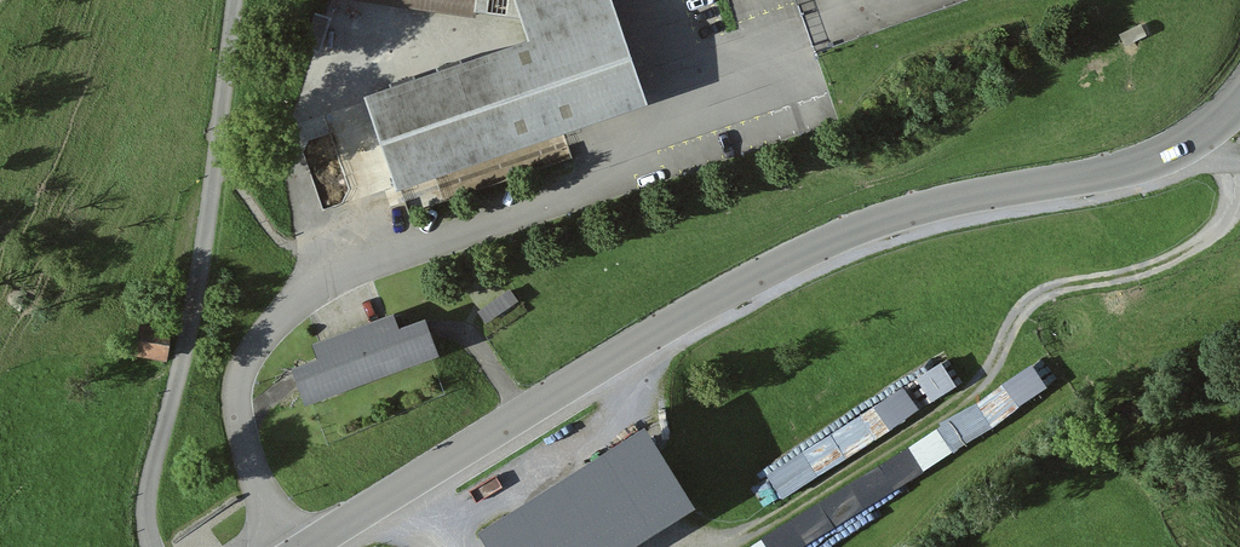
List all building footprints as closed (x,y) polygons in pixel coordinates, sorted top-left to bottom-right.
[(475,18),(478,2),(466,0),(353,0),(475,18)] [(526,49),(366,105),(399,197),(648,113),(610,0),(515,0),(526,49)] [(517,303),(510,293),(479,314),(486,324),(517,303)] [(436,361),(424,328),(400,336),(394,317),(313,347),(320,366),(293,376),(305,409),(436,361)] [(175,335),(145,329),(139,354),(169,361),(175,335)] [(948,342),(766,451),(785,481),(966,372),(948,342)] [(1038,364),(934,436),(948,457),(1052,385),(1038,364)] [(647,428),(486,535),(494,546),(638,546),(699,506),(647,428)] [(923,443),(762,546),(815,546),(938,468),(923,443)]
